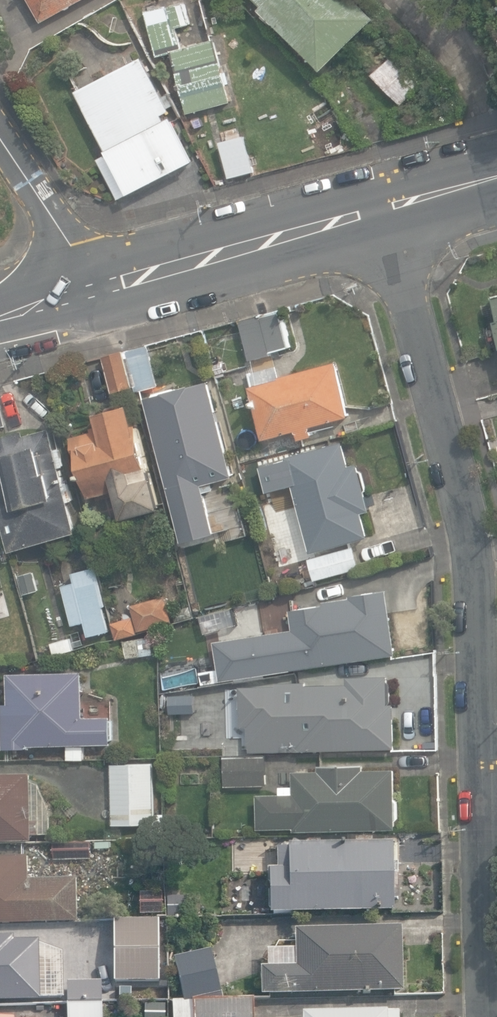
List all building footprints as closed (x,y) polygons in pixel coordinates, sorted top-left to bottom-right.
[(41,20),(78,0),(30,0),(41,20)] [(173,53),(189,114),(233,102),(216,40),(183,49),(177,27),(191,24),(185,0),(146,10),(158,57),(173,53)] [(324,72),(376,19),(356,0),(254,0),(324,72)] [(370,75),(401,105),(431,75),(400,45),(370,75)] [(99,159),(120,201),(197,161),(174,116),(166,119),(164,114),(172,110),(170,107),(176,104),(170,93),(165,97),(144,57),(77,92),(109,153),(99,159)] [(223,142),(232,177),(256,171),(247,136),(223,142)] [(241,320),(251,361),(273,355),(272,352),(292,347),(282,310),(241,320)] [(150,345),(125,351),(135,388),(137,387),(138,391),(160,386),(150,345)] [(135,388),(125,351),(105,356),(114,393),(135,388)] [(297,427),(300,436),(313,432),(311,423),(349,413),(335,360),(250,383),(264,436),(297,427)] [(146,398),(185,542),(218,533),(207,493),(217,490),(215,481),(235,476),(210,381),(146,398)] [(135,421),(129,401),(95,411),(100,425),(70,434),(77,459),(80,458),(90,494),(115,487),(123,515),(162,505),(150,463),(153,462),(141,419),(135,421)] [(14,550),(80,532),(71,501),(76,499),(71,481),(67,483),(51,428),(27,435),(25,430),(0,438),(0,503),(14,550)] [(310,550),(369,535),(362,512),(370,510),(357,462),(349,464),(342,439),(284,455),(285,459),(260,465),(264,479),(281,474),(284,486),(292,484),(310,550)] [(351,542),(307,554),(314,579),(358,566),(351,542)] [(75,579),(62,582),(73,622),(86,619),(90,633),(109,628),(92,564),(72,569),(75,579)] [(288,629),(294,670),(398,654),(388,589),(351,594),(352,599),(292,608),(295,628),(288,629)] [(134,604),(141,630),(175,621),(168,595),(134,604)] [(200,612),(210,649),(244,640),(234,603),(200,612)] [(112,622),(117,640),(139,634),(133,615),(132,616),(130,611),(123,613),(124,618),(112,622)] [(54,652),(73,646),(69,633),(50,639),(54,652)] [(125,641),(128,658),(155,654),(153,636),(125,641)] [(201,682),(201,686),(236,680),(233,660),(183,669),(185,684),(201,682)] [(67,743),(67,757),(83,757),(83,742),(111,741),(111,714),(84,714),(83,669),(8,670),(8,700),(1,700),(2,746),(31,746),(31,743),(67,743)] [(389,704),(389,675),(348,676),(349,683),(301,684),(302,724),(295,725),(295,751),(396,748),(395,704),(389,704)] [(236,705),(273,699),(269,678),(232,683),(233,686),(206,690),(209,706),(235,703),(236,705)] [(223,752),(224,783),(265,782),(265,751),(223,752)] [(295,825),(295,827),(396,825),(396,818),(398,818),(397,795),(395,795),(394,767),(364,767),(364,761),(319,762),(319,768),(294,769),(294,783),(281,783),(281,790),(258,790),(259,825),(295,825)] [(111,764),(113,825),(148,824),(148,838),(166,837),(165,814),(154,814),(153,763),(111,764)] [(33,835),(33,829),(40,829),(40,815),(33,815),(32,768),(0,769),(0,836),(33,835)] [(266,865),(267,912),(392,908),(392,897),(397,897),(396,871),(392,871),(391,839),(373,839),(372,835),(354,836),(354,839),(286,841),(286,843),(275,844),(276,865),(266,865)] [(32,852),(0,853),(0,919),(81,917),(80,874),(32,875),(32,852)] [(138,889),(139,911),(160,910),(159,888),(138,889)] [(184,891),(163,892),(164,914),(185,913),(184,891)] [(112,916),(113,978),(157,978),(157,916),(112,916)] [(260,965),(261,992),(402,987),(400,922),(294,926),(295,963),(260,965)] [(37,996),(36,934),(11,935),(10,931),(0,932),(0,997),(37,996)] [(174,1016),(254,1016),(254,1001),(226,1002),(212,949),(164,960),(168,1004),(174,1003),(174,1016)] [(67,1016),(100,1016),(99,977),(66,978),(67,1016)] [(397,1007),(301,1010),(302,1016),(398,1016),(397,1007)]
